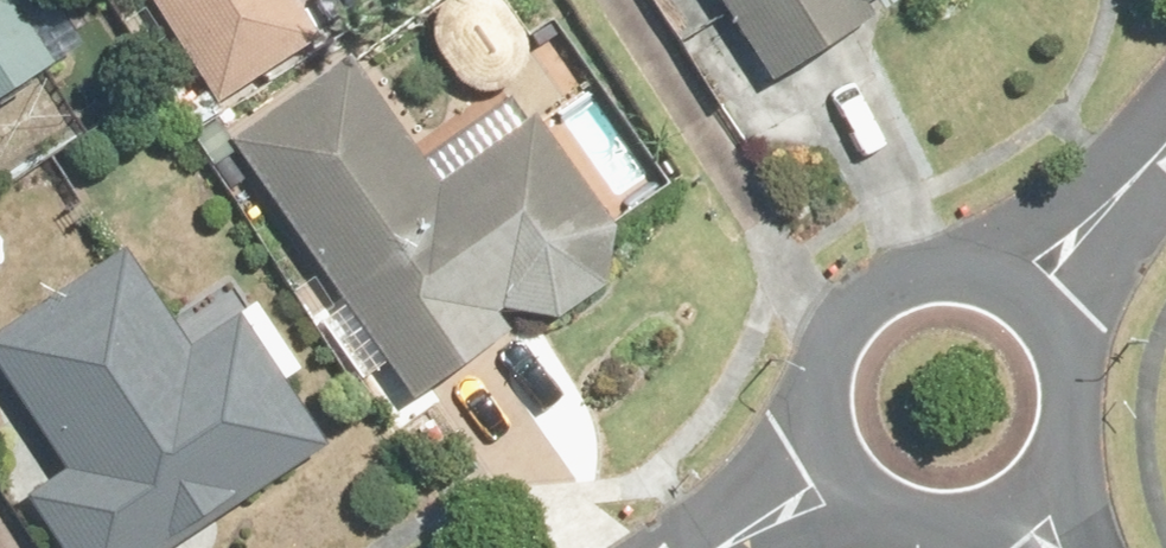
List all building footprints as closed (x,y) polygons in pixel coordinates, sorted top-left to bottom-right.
[(206,99),(308,33),(286,0),(142,0),(206,99)] [(485,87),(500,78),(512,64),(513,52),(510,37),(507,28),(493,10),(485,0),(432,0),(424,8),(416,23),(418,37),(424,50),(435,67),(444,79),(455,84),(467,91),(485,87)] [(768,78),(860,16),(855,1),(856,0),(715,0),(768,78)] [(36,65),(0,8),(0,88),(36,65)] [(215,131),(402,393),(494,328),(482,312),(489,307),(544,313),(590,279),(596,218),(521,112),(429,177),(335,46),(215,131)] [(52,547),(163,547),(323,446),(230,302),(164,344),(107,255),(0,324),(0,377),(56,465),(15,491),(52,547)]
